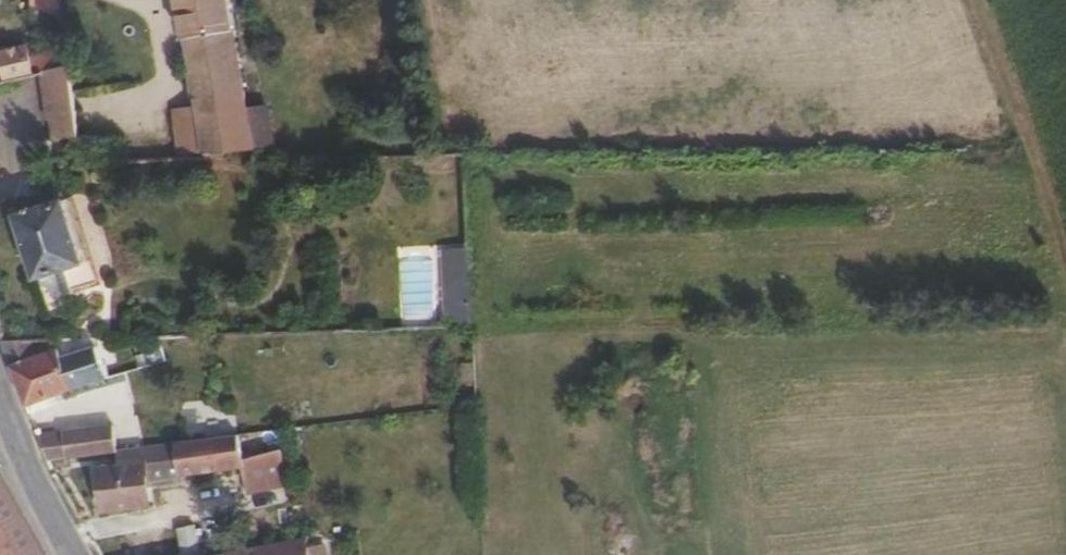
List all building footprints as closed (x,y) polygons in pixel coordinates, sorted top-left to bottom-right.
[(61,0),(33,0),(34,15),(62,6),(61,0)] [(234,13),(232,0),(179,0),(204,153),(256,146),(234,13)] [(38,70),(32,45),(7,51),(13,76),(38,70)] [(7,51),(0,53),(0,80),(13,76),(7,51)] [(84,167),(69,62),(46,68),(55,136),(66,135),(71,168),(84,167)] [(85,262),(66,200),(58,203),(57,196),(44,200),(46,206),(17,214),(25,240),(15,244),(19,255),(29,252),(39,283),(59,277),(58,271),(85,262)] [(471,288),(470,249),(451,250),(452,287),(471,288)] [(473,327),(472,294),(452,294),(454,327),(473,327)] [(9,326),(0,329),(0,333),(3,340),(14,336),(9,326)] [(85,352),(82,337),(68,338),(71,355),(72,357),(85,352)] [(71,355),(68,338),(47,338),(50,354),(61,350),(63,354),(71,355)] [(75,389),(65,359),(63,354),(61,350),(50,354),(41,357),(34,339),(3,340),(29,406),(75,389)] [(108,378),(97,347),(85,352),(72,357),(65,359),(75,389),(108,378)] [(121,451),(116,424),(41,435),(49,456),(52,461),(121,451)] [(291,472),(286,447),(249,454),(243,433),(210,437),(140,448),(129,450),(124,450),(125,462),(104,466),(112,510),(156,502),(152,478),(241,464),(242,470),(245,470),(248,481),(291,472)] [(140,448),(139,439),(128,440),(129,450),(140,448)] [(0,465),(0,554),(47,554),(0,465)] [(250,491),(293,481),(291,472),(248,481),(250,491)] [(200,522),(182,525),(188,554),(207,554),(200,522)] [(326,544),(310,546),(308,539),(222,552),(210,554),(328,554),(326,544)]
